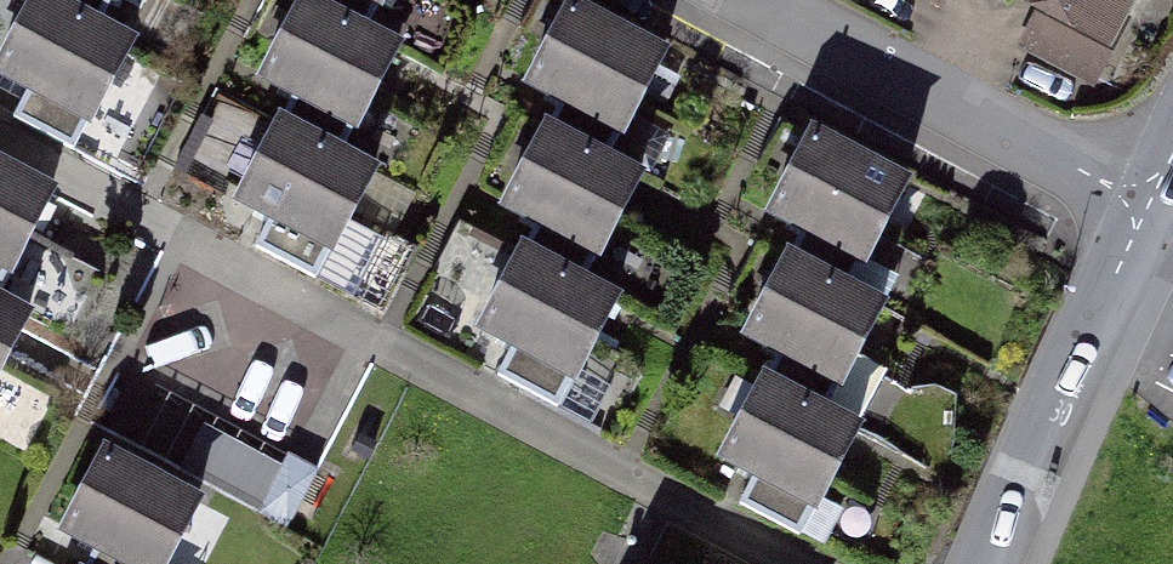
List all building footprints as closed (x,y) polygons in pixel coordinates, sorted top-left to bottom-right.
[(49,0),(34,0),(0,64),(0,69),(32,85),(16,116),(73,146),(128,41),(97,25),(49,0)] [(97,25),(111,0),(49,0),(97,25)] [(364,31),(381,0),(306,0),(306,1),(364,31)] [(1055,4),(1032,50),(1097,83),(1139,0),(1048,0),(1055,4)] [(395,48),(364,31),(306,1),(266,77),(295,92),(279,122),(339,154),(395,48)] [(556,129),(611,158),(666,54),(570,3),(526,85),(567,107),(556,129)] [(339,154),(279,122),(240,197),(274,214),(258,245),(315,275),(371,170),(339,154)] [(533,252),(588,281),(644,175),(611,158),(556,129),(548,125),(504,207),(546,229),(533,252)] [(789,257),(845,287),(902,180),(813,133),(772,209),(805,227),(789,257)] [(50,193),(0,167),(0,287),(50,193)] [(588,281),(533,252),(524,247),(479,332),(520,354),(509,375),(564,404),(620,298),(588,281)] [(880,305),(845,287),(789,257),(749,333),(778,349),(763,378),(824,410),(880,305)] [(0,301),(0,364),(26,315),(0,301)] [(824,410),(763,378),(719,461),(760,482),(749,503),(803,532),(858,429),(824,410)] [(196,502),(101,452),(62,527),(93,543),(82,563),(164,563),(196,502)]
